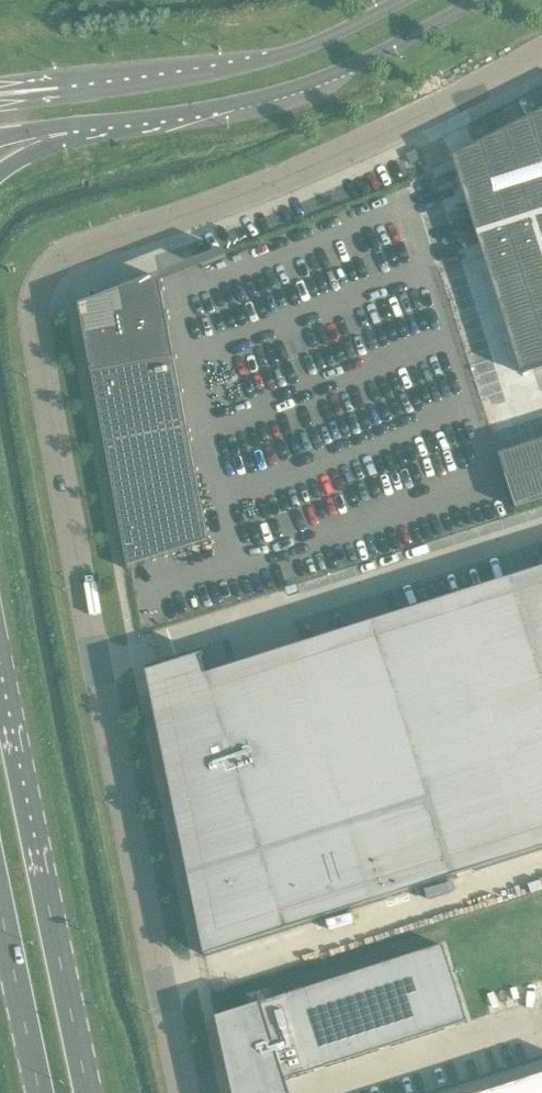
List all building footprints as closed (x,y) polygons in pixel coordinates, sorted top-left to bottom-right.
[(452,157),(521,374),(541,367),(541,111),(452,157)] [(158,274),(78,304),(93,388),(127,566),(208,540),(158,274)] [(498,453),(516,508),(541,500),(541,439),(498,453)] [(147,671),(148,676),(150,676),(171,744),(160,746),(204,956),(541,848),(541,568),(210,673),(204,653),(147,671)] [(216,1017),(233,1092),(290,1092),(286,1079),(467,1021),(443,945),(216,1017)] [(485,1092),(541,1092),(541,1075),(485,1092)]
